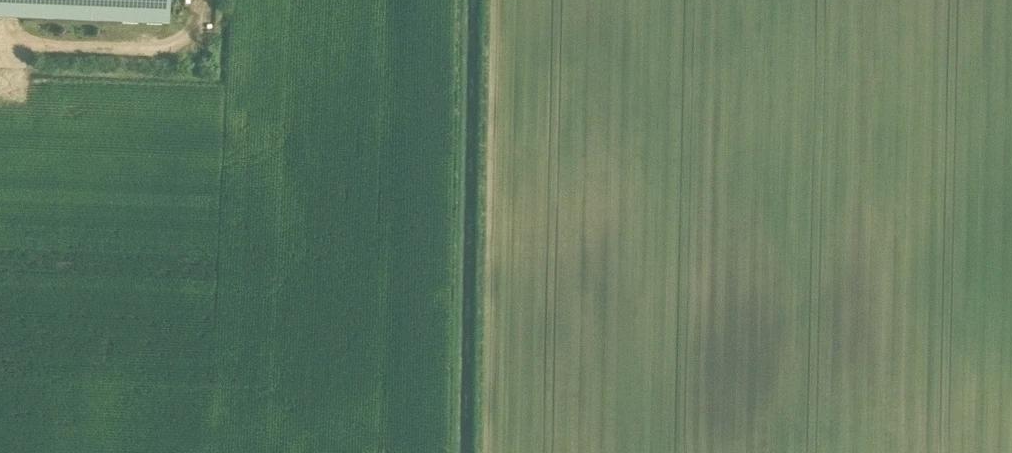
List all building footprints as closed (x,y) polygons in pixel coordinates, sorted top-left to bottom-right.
[(167,27),(168,0),(0,0),(0,20),(167,27)]
